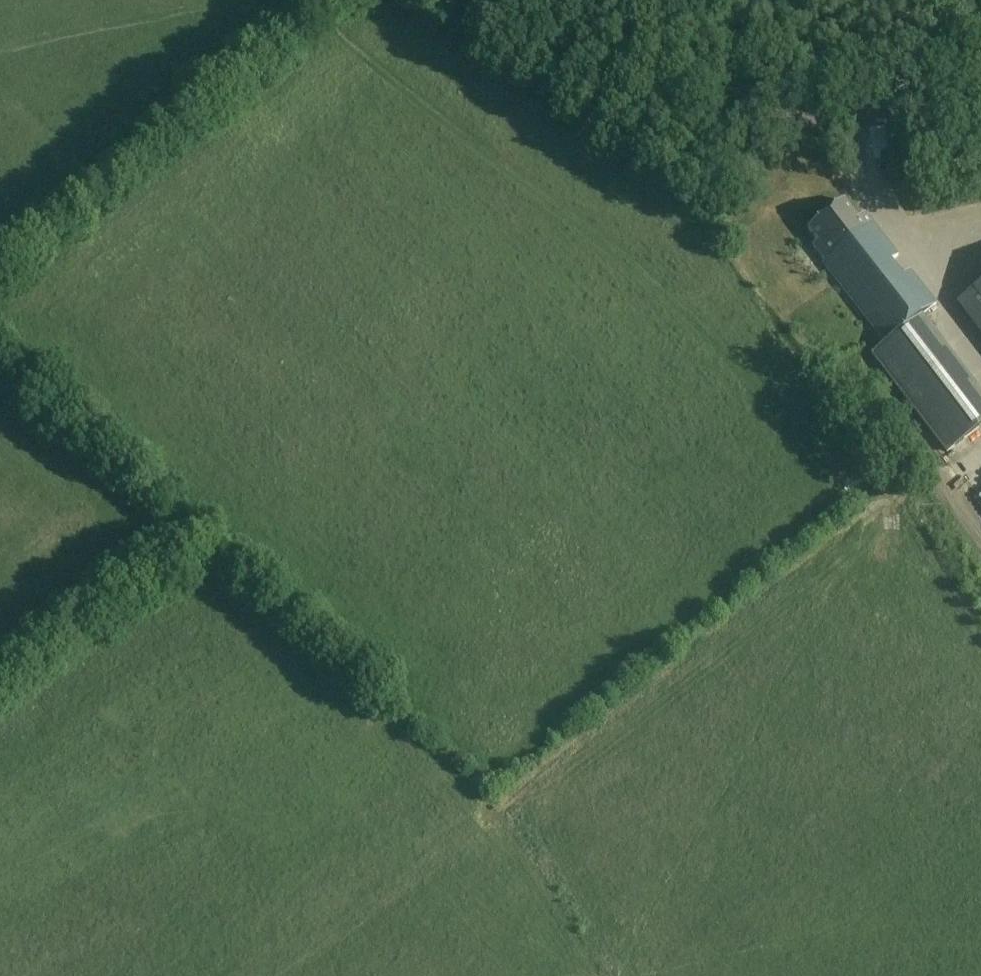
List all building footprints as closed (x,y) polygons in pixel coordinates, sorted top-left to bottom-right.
[(947,454),(980,428),(980,391),(922,316),(937,305),(866,213),(858,219),(844,201),(807,230),(817,243),(813,247),(822,259),(885,343),(870,354),(947,454)] [(980,329),(980,286),(960,302),(980,329)]
